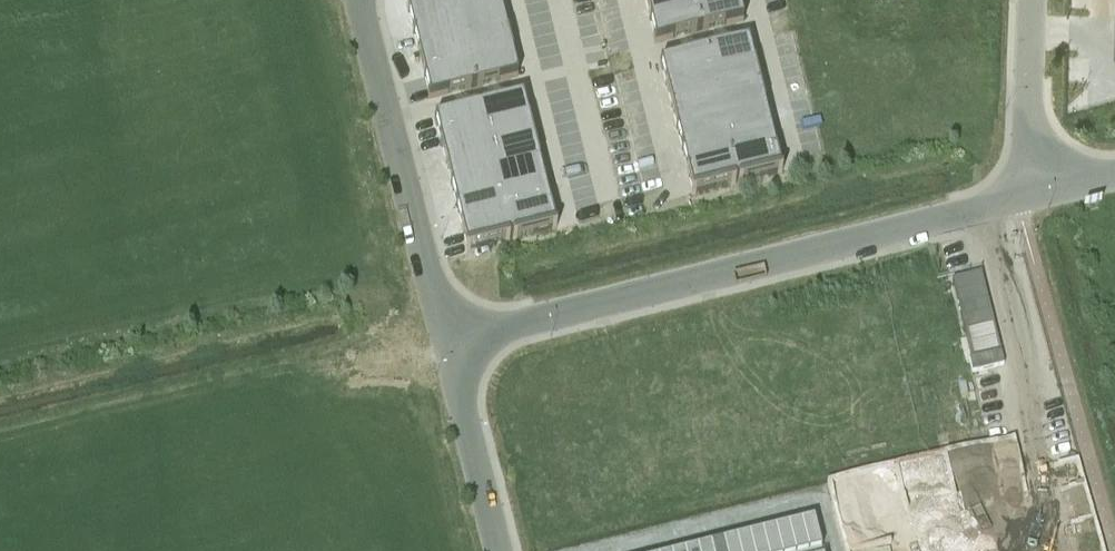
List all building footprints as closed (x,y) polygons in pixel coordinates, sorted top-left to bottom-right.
[(407,5),(406,5),(408,12),(452,1),(451,0),(406,0),(407,5)] [(452,1),(457,23),(501,12),(499,5),(497,5),(496,0),(457,0),(452,1)] [(646,1),(649,14),(647,14),(650,23),(651,22),(693,12),(692,10),(690,0),(649,0),(646,1)] [(692,10),(693,12),(736,1),(737,1),(737,0),(690,0),(692,10)] [(452,1),(408,12),(408,14),(410,13),(413,26),(411,27),(413,34),(457,23),(452,1)] [(736,1),(693,12),(698,33),(743,22),(741,14),(739,14),(736,1)] [(501,12),(457,23),(462,45),(506,34),(504,27),(503,27),(500,14),(501,14),(501,12)] [(693,12),(651,22),(654,35),(653,36),(652,36),(655,44),(698,33),(693,12)] [(457,23),(413,34),(413,35),(415,35),(418,48),(416,48),(418,56),(462,45),(457,23)] [(506,34),(462,45),(468,67),(512,56),(510,48),(508,49),(505,36),(507,35),(506,34)] [(748,41),(704,52),(709,74),(753,63),(751,63),(748,50),(750,50),(748,41)] [(462,45),(418,56),(419,57),(420,57),(423,70),(422,70),(424,78),(468,67),(462,45)] [(704,52),(659,63),(661,71),(662,71),(663,71),(666,84),(665,84),(665,85),(709,74),(704,52)] [(512,56),(468,67),(473,89),(518,78),(516,70),(515,70),(514,70),(510,57),(512,57),(512,56)] [(753,63),(709,74),(714,96),(758,85),(758,84),(757,85),(753,72),(755,71),(753,63)] [(468,67),(424,78),(424,79),(426,78),(429,91),(427,92),(429,100),(473,89),(468,67)] [(709,74),(665,85),(667,93),(669,93),(672,106),(670,106),(670,107),(714,96),(709,74)] [(758,85),(714,96),(720,118),(764,107),(763,106),(762,106),(759,93),(760,93),(758,85)] [(714,96),(670,107),(672,115),(674,114),(677,127),(676,128),(676,129),(720,118),(714,96)] [(522,97),(478,108),(483,130),(527,119),(526,119),(522,106),(524,106),(522,97)] [(764,107),(720,118),(725,140),(769,129),(769,127),(767,128),(764,115),(766,114),(764,107)] [(478,108),(434,119),(436,127),(438,127),(441,140),(439,140),(439,141),(483,130),(478,108)] [(720,118),(676,129),(678,136),(679,136),(683,149),(681,149),(681,151),(725,140),(720,118)] [(527,119),(483,130),(489,152),(533,141),(533,140),(531,141),(528,128),(529,127),(527,119)] [(769,129),(725,140),(731,162),(775,151),(774,149),(773,149),(769,136),(771,136),(769,129)] [(483,130),(439,141),(441,149),(443,149),(446,162),(445,162),(445,163),(489,152),(483,130)] [(725,140),(681,151),(683,158),(685,157),(688,170),(686,171),(687,173),(731,162),(725,140)] [(533,141),(489,152),(494,174),(538,163),(538,162),(536,162),(533,149),(535,149),(533,141)] [(775,151),(731,162),(736,184),(738,183),(738,185),(742,184),(741,182),(777,173),(778,175),(781,174),(781,171),(780,171),(778,171),(775,158),(776,158),(775,151)] [(489,152),(445,163),(447,171),(448,170),(452,183),(450,184),(450,185),(494,174),(489,152)] [(731,162),(687,173),(688,179),(690,179),(693,192),(692,192),(692,193),(691,193),(692,196),(695,196),(695,194),(731,185),(731,187),(735,186),(734,184),(736,184),(731,162)] [(538,163),(494,174),(500,196),(544,185),(543,183),(542,184),(539,171),(540,170),(538,163)] [(494,174),(450,185),(452,192),(454,192),(457,205),(455,205),(456,207),(500,196),(494,174)] [(544,185),(500,196),(505,218),(549,207),(549,205),(547,205),(544,192),(545,192),(544,185)] [(500,196),(456,207),(458,214),(459,213),(462,226),(461,227),(461,229),(505,218),(500,196)] [(549,207),(505,218),(511,240),(512,239),(513,241),(516,240),(516,238),(552,229),(552,231),(556,230),(555,227),(554,227),(552,227),(549,214),(551,214),(549,207)] [(505,218),(461,229),(463,235),(465,235),(468,248),(466,248),(466,249),(465,249),(466,252),(470,252),(469,250),(505,241),(506,243),(509,242),(509,240),(511,240),(505,218)] [(981,273),(952,280),(971,358),(972,358),(978,385),(1006,378),(981,273)] [(800,524),(807,550),(821,550),(813,520),(800,524)] [(787,527),(793,550),(807,550),(800,524),(787,527)] [(774,530),(780,550),(793,550),(787,527),(774,530)] [(761,533),(766,550),(780,550),(774,530),(761,533)] [(748,537),(752,550),(766,550),(761,533),(748,537)] [(735,540),(738,550),(752,550),(748,537),(735,540)] [(722,543),(724,550),(738,550),(735,540),(722,543)]
